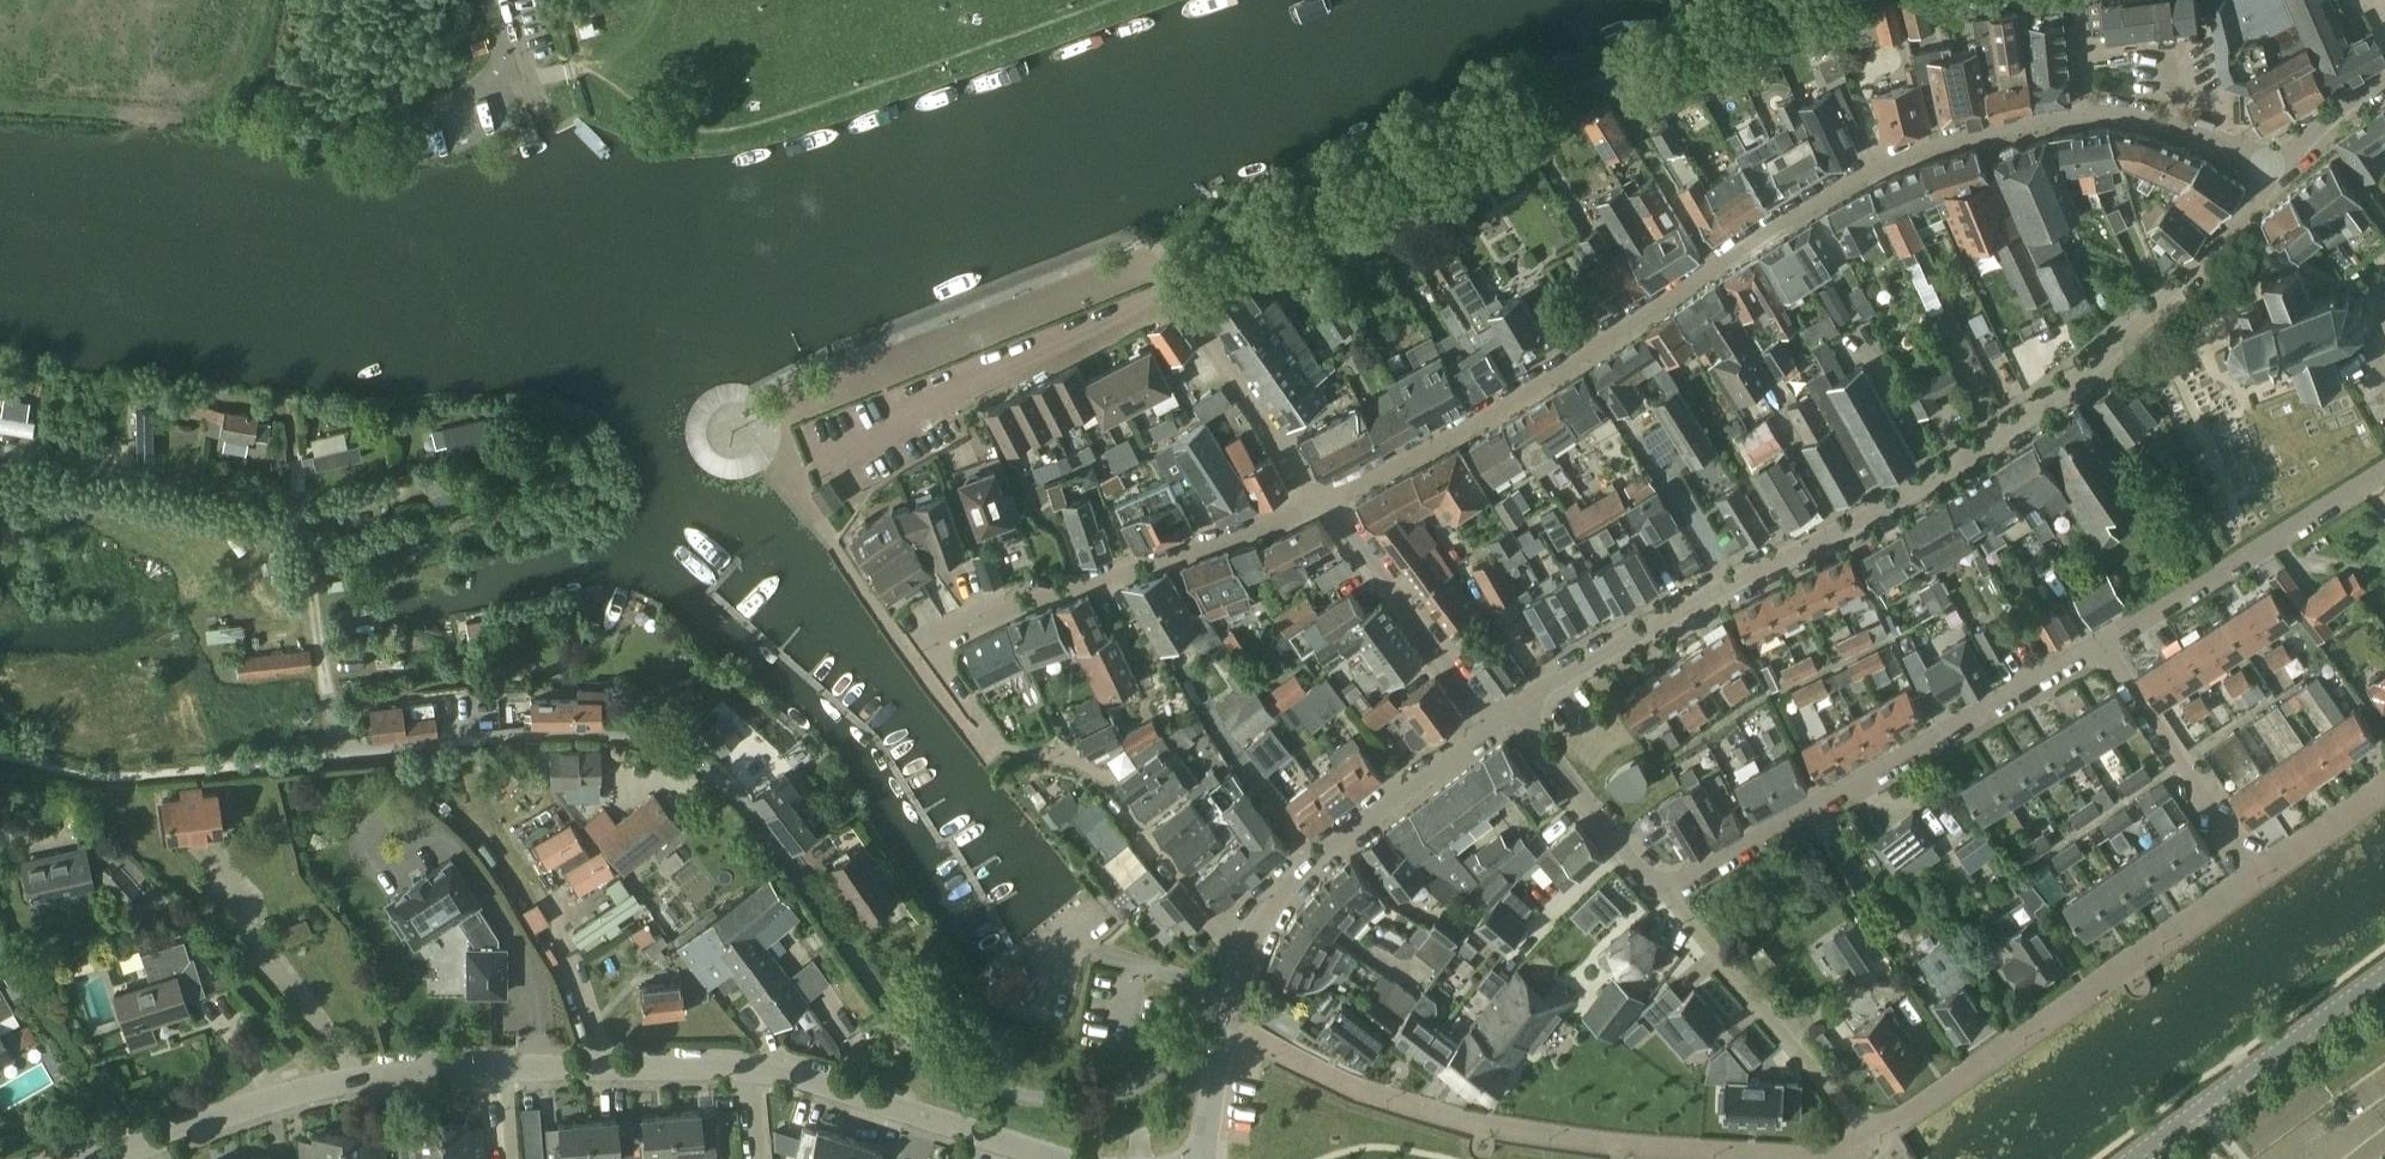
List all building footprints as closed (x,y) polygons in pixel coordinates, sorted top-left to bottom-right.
[(1901,0),(1870,0),(1880,42),(1909,35),(1901,0)] [(1909,35),(1936,28),(1929,0),(1901,0),(1909,35)] [(2095,31),(2107,30),(2107,31),(2161,26),(2162,31),(2171,30),(2171,25),(2198,22),(2197,10),(2200,9),(2199,0),(2092,0),(2095,31)] [(2243,44),(2231,0),(2206,0),(2216,39),(2217,64),(2226,85),(2239,89),(2238,50),(2244,48),(2243,44)] [(2243,44),(2263,40),(2269,65),(2271,64),(2295,109),(2296,108),(2327,92),(2312,63),(2316,60),(2299,19),(2298,19),(2289,0),(2231,0),(2243,44)] [(2299,19),(2298,19),(2299,19),(2316,60),(2312,63),(2327,92),(2327,91),(2384,62),(2384,54),(2372,31),(2360,37),(2358,33),(2348,38),(2331,0),(2291,0),(2299,19)] [(2033,97),(2034,109),(2073,102),(2064,20),(2062,21),(2061,7),(2026,11),(2034,79),(2028,80),(2030,97),(2033,97)] [(2017,10),(1988,15),(1972,18),(1977,39),(1976,39),(1986,87),(2005,84),(2028,80),(2026,66),(2017,10)] [(593,21),(579,25),(582,36),(596,32),(593,21)] [(473,53),(486,49),(483,39),(470,43),(473,53)] [(1916,65),(1920,82),(1933,77),(1942,122),(1970,117),(1971,122),(1993,118),(1986,87),(1976,39),(1970,40),(1972,51),(1953,54),(1951,44),(1926,49),(1913,52),(1916,65)] [(2263,40),(2243,44),(2244,48),(2238,50),(2239,89),(2245,91),(2247,96),(2246,97),(2261,127),(2295,109),(2271,64),(2269,65),(2263,40)] [(1904,68),(1908,85),(1872,95),(1885,142),(1933,129),(1920,82),(1916,65),(1904,68)] [(1986,87),(1993,118),(2034,109),(2033,97),(2030,97),(2028,80),(2005,84),(1986,87)] [(1787,124),(1776,130),(1784,146),(1803,181),(1827,168),(1791,98),(1778,104),(1787,124)] [(1611,157),(1634,143),(1608,102),(1585,116),(1611,157)] [(1804,115),(1810,126),(1829,167),(1858,154),(1840,115),(1823,123),(1817,109),(1816,109),(1804,115)] [(2383,109),(2334,141),(2362,181),(2384,164),(2384,112),(2383,109)] [(1650,130),(1668,164),(1687,153),(1667,120),(1650,130)] [(2108,129),(2084,132),(2088,163),(2094,163),(2096,187),(2097,188),(2114,186),(2111,165),(2120,164),(2108,129)] [(2108,129),(2120,164),(2121,164),(2121,162),(2135,168),(2149,135),(2148,135),(2108,129)] [(1743,165),(1745,168),(1765,202),(1803,181),(1776,132),(1769,136),(1768,135),(1737,153),(1743,165)] [(2081,190),(2097,188),(2096,187),(2094,163),(2088,163),(2084,132),(2047,137),(2057,160),(2061,159),(2067,158),(2069,172),(2078,172),(2081,190)] [(2149,135),(2135,168),(2146,173),(2139,184),(2148,190),(2156,178),(2157,178),(2172,145),(2149,135)] [(2080,213),(2057,160),(2047,137),(2020,148),(2013,143),(2001,148),(2000,157),(1993,160),(2026,236),(2024,237),(2059,307),(2060,306),(2065,317),(2092,305),(2087,293),(2088,293),(2066,247),(2058,251),(2047,227),(2080,213)] [(2149,205),(2156,219),(2171,201),(2169,200),(2179,189),(2202,159),(2202,158),(2172,145),(2157,178),(2156,178),(2167,183),(2149,205)] [(1923,166),(1922,166),(1935,198),(1942,214),(1946,212),(1970,266),(2027,243),(2024,237),(1995,176),(1990,179),(1976,150),(1923,166)] [(1714,242),(1732,231),(1701,180),(1702,179),(1687,153),(1668,164),(1670,168),(1670,169),(1714,242)] [(2169,200),(2171,201),(2172,203),(2176,199),(2213,230),(2246,187),(2202,159),(2179,189),(2169,200)] [(2363,204),(2332,162),(2292,193),(2310,217),(2315,225),(2326,217),(2333,226),(2346,217),(2357,232),(2371,222),(2359,206),(2361,205),(2362,204),(2363,204)] [(1706,177),(1702,179),(1701,180),(1732,231),(1768,208),(1765,202),(1745,168),(1743,165),(1711,185),(1706,177)] [(1870,187),(1882,213),(1885,219),(1910,207),(1917,225),(1942,214),(1922,166),(1870,187)] [(1654,178),(1628,193),(1627,194),(1641,215),(1642,217),(1668,202),(1654,178)] [(1676,271),(1642,217),(1641,215),(1627,194),(1628,193),(1623,185),(1596,201),(1651,287),(1676,271)] [(1870,187),(1829,210),(1848,249),(1848,248),(1849,251),(1858,246),(1865,259),(1885,249),(1871,218),(1882,213),(1870,187)] [(2281,239),(2286,236),(2310,217),(2292,193),(2263,215),(2281,239)] [(2203,232),(2172,203),(2171,201),(2156,219),(2150,226),(2181,256),(2203,232)] [(1668,202),(1642,217),(1676,271),(1701,255),(1668,202)] [(2148,205),(2142,213),(2149,226),(2150,226),(2156,219),(2148,205)] [(1910,207),(1885,219),(1925,306),(1929,314),(1943,307),(1932,280),(1929,282),(1913,245),(1924,240),(1917,225),(1910,207)] [(1829,210),(1790,234),(1806,258),(1802,265),(1811,280),(1849,256),(1846,250),(1848,249),(1829,210)] [(2315,225),(2310,217),(2286,236),(2299,253),(2311,244),(2323,235),(2315,225)] [(1615,255),(1598,227),(1580,238),(1597,266),(1615,255)] [(1800,288),(1811,280),(1802,265),(1806,258),(1790,234),(1762,252),(1791,304),(1799,299),(1800,300),(1805,296),(1800,288)] [(1626,250),(1598,268),(1592,272),(1615,310),(1650,288),(1626,250)] [(1760,300),(1772,318),(1782,337),(1797,327),(1758,255),(1740,267),(1760,300)] [(2229,348),(2224,349),(2214,353),(2221,370),(2233,366),(2236,364),(2244,370),(2243,374),(2247,374),(2249,369),(2257,370),(2259,373),(2262,372),(2260,367),(2290,356),(2302,390),(2341,376),(2330,343),(2347,337),(2349,343),(2354,340),(2352,334),(2360,328),(2364,331),(2366,329),(2362,325),(2364,315),(2369,314),(2369,312),(2364,313),(2361,301),(2364,298),(2362,296),(2358,299),(2349,292),(2350,288),(2348,286),(2345,292),(2335,293),(2333,287),(2330,289),(2331,294),(2311,301),(2299,265),(2295,267),(2296,270),(2282,275),(2281,272),(2277,274),(2278,277),(2266,281),(2265,278),(2262,279),(2275,316),(2264,319),(2259,304),(2248,308),(2239,311),(2243,322),(2240,324),(2241,328),(2233,335),(2229,332),(2227,336),(2232,339),(2229,348)] [(1746,319),(1761,309),(1768,320),(1772,318),(1760,300),(1740,267),(1721,280),(1746,319)] [(1470,273),(1451,285),(1475,324),(1486,340),(1501,364),(1509,377),(1529,365),(1520,352),(1549,335),(1536,313),(1552,303),(1554,297),(1546,283),(1539,281),(1504,303),(1500,295),(1487,302),(1470,273)] [(1200,299),(1252,374),(1291,347),(1288,342),(1300,333),(1273,296),(1262,303),(1243,275),(1200,299)] [(2027,305),(2048,295),(2041,279),(2019,289),(2027,305)] [(1744,324),(1717,283),(1696,298),(1720,331),(1735,320),(1740,327),(1744,324)] [(1865,318),(1877,312),(1868,293),(1856,299),(1865,318)] [(1762,389),(1720,331),(1696,298),(1677,312),(1701,349),(1715,339),(1725,355),(1710,366),(1735,407),(1762,389)] [(1839,324),(1852,317),(1842,300),(1829,308),(1839,324)] [(1445,318),(1452,330),(1490,390),(1509,377),(1501,364),(1486,340),(1475,324),(1466,329),(1455,311),(1445,318)] [(1991,330),(1982,312),(1970,318),(1979,335),(1991,330)] [(1179,356),(1197,344),(1175,313),(1150,331),(1171,360),(1170,363),(1174,372),(1185,365),(1179,356)] [(1670,362),(1696,345),(1675,313),(1648,331),(1670,362)] [(1805,331),(1811,344),(1828,336),(1841,329),(1833,316),(1805,331)] [(1720,331),(1762,389),(1782,375),(1779,370),(1771,358),(1763,346),(1755,334),(1751,336),(1744,324),(1740,327),(1735,320),(1720,331)] [(1452,330),(1436,340),(1450,361),(1451,362),(1471,402),(1490,390),(1452,330)] [(1585,374),(1584,374),(1600,398),(1607,394),(1620,414),(1644,398),(1632,380),(1651,369),(1667,395),(1679,387),(1681,386),(1646,332),(1614,354),(1585,374)] [(1252,374),(1273,404),(1324,369),(1300,333),(1288,342),(1291,347),(1252,374)] [(1401,401),(1405,408),(1408,406),(1420,428),(1471,402),(1451,362),(1450,361),(1436,340),(1434,341),(1430,335),(1405,350),(1414,365),(1388,379),(1395,391),(1402,401),(1401,401)] [(1779,370),(1794,361),(1777,336),(1763,346),(1771,358),(1779,370)] [(1833,344),(1828,336),(1811,344),(1816,353),(1833,344)] [(1996,339),(1985,344),(1990,355),(2001,350),(1996,339)] [(1150,399),(1172,388),(1152,348),(1130,360),(1150,399)] [(1130,360),(1108,371),(1128,410),(1150,399),(1130,360)] [(1800,370),(1794,361),(1779,370),(1782,375),(1785,379),(1800,370)] [(1078,363),(1055,375),(1075,415),(1097,404),(1086,382),(1087,381),(1078,363)] [(1845,377),(1833,383),(1886,476),(1917,459),(1863,367),(1845,377)] [(1952,368),(1932,377),(1939,394),(1960,385),(1952,368)] [(1327,373),(1324,369),(1273,404),(1289,426),(1328,400),(1316,381),(1327,373)] [(1106,422),(1128,410),(1108,371),(1087,381),(1086,382),(1097,404),(1106,422)] [(1886,476),(1833,383),(1826,371),(1809,380),(1815,390),(1834,426),(1870,486),(1886,476)] [(1554,394),(1581,435),(1612,415),(1600,398),(1584,374),(1554,394)] [(1055,375),(1033,386),(1053,426),(1075,415),(1055,375)] [(1033,386),(1012,397),(1032,437),(1053,426),(1033,386)] [(2128,443),(2146,429),(2114,386),(2095,400),(2128,443)] [(1679,387),(1667,395),(1656,403),(1667,421),(1684,450),(1694,465),(1717,448),(1679,387)] [(1783,409),(1802,444),(1834,426),(1815,390),(1783,409)] [(1209,394),(1192,406),(1203,422),(1219,411),(1209,394)] [(1554,394),(1526,411),(1552,449),(1576,434),(1578,437),(1581,435),(1554,394)] [(1009,449),(1032,437),(1012,397),(989,409),(1009,449)] [(26,428),(28,399),(0,398),(0,427),(26,428)] [(226,436),(226,441),(246,443),(246,440),(254,441),(254,439),(268,441),(271,422),(257,420),(258,412),(168,400),(166,412),(174,413),(174,414),(209,419),(207,433),(226,436)] [(1401,401),(1369,422),(1385,447),(1420,428),(1408,406),(1405,408),(1401,401)] [(1313,429),(1298,437),(1299,437),(1299,438),(1300,438),(1309,451),(1308,451),(1326,478),(1385,447),(1369,422),(1368,421),(1361,405),(1313,429)] [(2106,514),(2137,492),(2076,408),(2034,438),(2070,493),(2068,496),(2086,535),(2096,550),(2119,537),(2106,514)] [(1552,449),(1526,411),(1506,423),(1539,474),(1560,461),(1552,449)] [(1172,416),(1161,422),(1168,434),(1178,429),(1172,416)] [(441,428),(447,451),(488,442),(483,418),(441,428)] [(1753,466),(1783,447),(1766,419),(1736,438),(1753,466)] [(1667,421),(1645,435),(1663,463),(1684,450),(1667,421)] [(1168,434),(1161,422),(1150,427),(1157,439),(1168,434)] [(1221,523),(1260,508),(1235,468),(1236,467),(1223,447),(1222,447),(1206,423),(1174,443),(1210,500),(1212,500),(1221,523)] [(1495,481),(1526,462),(1504,425),(1472,445),(1495,481)] [(1870,486),(1834,426),(1802,444),(1838,504),(1870,486)] [(1228,444),(1223,447),(1236,467),(1240,465),(1243,471),(1262,507),(1289,492),(1270,457),(1258,464),(1240,434),(1226,441),(1228,444)] [(1129,465),(1140,460),(1129,439),(1118,444),(1129,465)] [(2152,472),(2166,461),(2151,441),(2137,453),(2152,472)] [(1995,467),(1994,467),(2024,512),(2044,498),(2052,510),(2066,500),(2060,490),(2062,488),(2033,442),(1995,467)] [(1092,444),(1078,450),(1084,463),(1098,457),(1092,444)] [(1116,471),(1129,465),(1118,444),(1104,451),(1116,471)] [(304,472),(361,460),(357,445),(300,457),(304,472)] [(1450,518),(1452,521),(1464,513),(1490,495),(1458,448),(1411,474),(1400,480),(1421,517),(1432,510),(1437,507),(1445,521),(1450,518)] [(1752,470),(1756,476),(1786,526),(1819,506),(1788,456),(1785,450),(1752,470)] [(1052,476),(1062,472),(1057,460),(1045,464),(1052,476)] [(1037,481),(1052,476),(1045,464),(1032,468),(1037,481)] [(2024,512),(1994,467),(1964,485),(1978,508),(1991,500),(2006,523),(1999,527),(2006,539),(2007,539),(2008,541),(2031,524),(2024,512)] [(995,471),(981,476),(977,473),(967,477),(966,482),(964,482),(982,532),(1020,518),(1012,495),(1005,498),(995,471)] [(447,480),(439,483),(435,472),(421,478),(432,505),(454,496),(447,480)] [(1624,485),(1635,502),(1655,489),(1644,472),(1624,485)] [(1384,540),(1416,519),(1421,517),(1400,480),(1357,504),(1384,540)] [(828,510),(843,500),(831,481),(820,489),(818,490),(816,491),(828,510)] [(1158,486),(1117,506),(1138,549),(1193,532),(1169,481),(1158,486)] [(1059,482),(1047,486),(1054,509),(1067,505),(1059,482)] [(1749,546),(1771,531),(1739,483),(1717,497),(1749,546)] [(1964,485),(1946,495),(1976,541),(1981,538),(1988,551),(2006,539),(1999,527),(2006,523),(1991,500),(1978,508),(1964,485)] [(1615,487),(1586,504),(1589,509),(1571,521),(1580,535),(1627,507),(1615,487)] [(1681,528),(1672,514),(1658,491),(1631,508),(1649,535),(1655,544),(1671,534),(1681,528)] [(894,595),(904,588),(909,596),(923,587),(918,579),(935,568),(932,564),(967,551),(946,493),(896,511),(894,508),(854,535),(894,595)] [(1510,527),(1511,526),(1512,527),(1513,527),(1528,517),(1512,493),(1495,503),(1510,527)] [(1946,495),(1904,521),(1932,566),(1969,545),(1974,554),(1979,551),(1974,542),(1976,541),(1946,495)] [(1085,563),(1113,555),(1104,527),(1100,528),(1090,499),(1066,507),(1085,563)] [(1582,506),(1578,501),(1565,510),(1571,521),(1589,509),(1586,504),(1582,506)] [(1561,523),(1555,513),(1543,521),(1549,530),(1561,523)] [(1318,519),(1282,537),(1296,562),(1300,560),(1335,542),(1318,519)] [(1398,559),(1402,565),(1434,541),(1431,535),(1433,534),(1423,520),(1418,523),(1416,519),(1384,540),(1398,559)] [(1516,535),(1517,534),(1513,527),(1512,527),(1511,526),(1510,527),(1489,540),(1499,558),(1522,544),(1516,535)] [(1607,526),(1600,530),(1607,544),(1614,540),(1607,526)] [(1531,527),(1517,534),(1516,535),(1522,544),(1536,536),(1531,527)] [(1600,530),(1590,536),(1597,549),(1607,544),(1600,530)] [(1879,590),(1922,563),(1903,532),(1859,558),(1879,590)] [(1282,537),(1260,548),(1278,579),(1279,579),(1283,587),(1309,573),(1300,560),(1296,562),(1282,537)] [(1434,541),(1402,565),(1423,593),(1449,629),(1478,608),(1453,571),(1434,541)] [(1260,548),(1257,542),(1233,553),(1257,591),(1278,579),(1260,548)] [(1639,548),(1625,556),(1620,548),(1612,553),(1617,561),(1639,598),(1660,585),(1639,548)] [(993,550),(976,556),(987,590),(1005,584),(993,550)] [(1212,617),(1259,598),(1245,581),(1227,551),(1183,569),(1198,595),(1212,617)] [(1974,554),(1972,555),(1972,556),(1984,576),(1991,572),(1979,551),(1974,554)] [(1519,591),(1496,553),(1471,567),(1494,605),(1519,591)] [(1837,601),(1865,588),(1849,554),(1820,568),(1837,601)] [(1617,561),(1597,572),(1595,573),(1613,604),(1616,609),(1617,610),(1639,598),(1617,561)] [(1595,573),(1597,572),(1593,565),(1570,578),(1592,616),(1603,610),(1606,615),(1616,609),(1613,604),(1595,573)] [(930,575),(951,610),(966,601),(946,566),(930,575)] [(1837,601),(1820,568),(1793,582),(1809,615),(1837,601)] [(1317,577),(1325,589),(1337,581),(1329,569),(1317,577)] [(2081,587),(2072,592),(2092,625),(2106,617),(2126,605),(2106,571),(2081,586),(2081,587)] [(1200,628),(1194,618),(1167,574),(1126,588),(1162,650),(1200,628)] [(2308,597),(2326,620),(2366,590),(2353,574),(2343,583),(2336,574),(2308,597)] [(1543,581),(1548,590),(1570,628),(1592,616),(1570,578),(1556,585),(1551,576),(1543,581)] [(1809,615),(1793,582),(1765,595),(1781,628),(1809,615)] [(2269,634),(2292,619),(2271,587),(2248,602),(2269,634)] [(1548,641),(1570,628),(1548,590),(1534,598),(1529,589),(1521,593),(1548,641)] [(1303,657),(1306,654),(1316,648),(1367,613),(1352,591),(1320,612),(1320,611),(1288,634),(1303,657)] [(1781,628),(1765,595),(1736,610),(1753,642),(1781,628)] [(1105,701),(1138,684),(1114,636),(1108,638),(1088,596),(1058,608),(1105,701)] [(1288,634),(1320,611),(1308,596),(1277,617),(1288,634)] [(2334,630),(2326,620),(2308,597),(2292,610),(2318,643),(2334,630)] [(2062,600),(2046,610),(2064,641),(2081,631),(2062,600)] [(1361,645),(1396,621),(1382,602),(1367,613),(1316,648),(1324,660),(1343,647),(1347,654),(1361,645)] [(2269,634),(2248,602),(2227,616),(2248,648),(2269,634)] [(1029,664),(1049,657),(1063,651),(1070,649),(1066,639),(1052,607),(1012,621),(1025,653),(1029,664)] [(1478,608),(1449,629),(1467,654),(1477,647),(1468,634),(1486,621),(1478,608)] [(2064,641),(2046,610),(2034,616),(2052,649),(2064,641)] [(2248,648),(2227,616),(2205,630),(2226,662),(2248,648)] [(1350,668),(1356,677),(1401,645),(1403,647),(1411,642),(1396,621),(1361,645),(1368,654),(1350,668)] [(1993,622),(1976,632),(1993,661),(2010,651),(1993,622)] [(209,626),(209,638),(244,636),(244,624),(209,626)] [(1008,625),(966,645),(982,680),(1010,667),(1019,688),(1027,703),(1040,697),(1033,681),(1024,661),(1008,625)] [(1868,626),(1852,633),(1860,648),(1875,641),(1868,626)] [(1727,674),(1749,659),(1729,629),(1707,643),(1727,674)] [(2226,662),(2205,630),(2183,644),(2204,676),(2226,662)] [(1860,648),(1852,633),(1837,641),(1844,656),(1860,648)] [(1947,656),(1927,667),(1936,684),(1944,698),(1964,687),(1968,695),(1992,681),(1967,637),(1943,650),(1947,656)] [(2276,645),(2273,647),(2284,664),(2287,662),(2293,658),(2282,641),(2276,645)] [(1425,661),(1411,642),(1403,647),(1401,645),(1356,677),(1366,691),(1378,682),(1381,686),(1388,682),(1390,685),(1425,661)] [(1504,643),(1495,650),(1476,664),(1498,694),(1526,674),(1504,643)] [(1686,657),(1706,688),(1727,674),(1707,643),(1686,657)] [(2204,676),(2183,644),(2161,658),(2182,690),(2204,676)] [(1917,646),(1903,654),(1909,667),(1924,658),(1917,646)] [(2273,647),(2264,653),(2275,670),(2284,664),(2273,647)] [(310,649),(236,657),(239,679),(312,671),(310,649)] [(1885,664),(1879,649),(1855,660),(1864,675),(1885,664)] [(1810,654),(1797,660),(1804,675),(1818,668),(1810,654)] [(1706,688),(1686,657),(1664,671),(1684,702),(1706,688)] [(2182,690),(2161,658),(2139,673),(2160,705),(2182,690)] [(1804,675),(1797,660),(1780,668),(1787,683),(1804,675)] [(1839,687),(1864,675),(1855,660),(1848,664),(1849,667),(1833,675),(1839,687)] [(2233,673),(2232,673),(2242,690),(2244,690),(2252,684),(2241,667),(2233,673)] [(1684,702),(1664,671),(1643,685),(1663,716),(1684,702)] [(2369,684),(2384,704),(2384,672),(2369,684)] [(2232,673),(2223,679),(2229,690),(2233,696),(2242,690),(2232,673)] [(1741,695),(1751,689),(1742,674),(1732,681),(1741,695)] [(1292,706),(1312,732),(1347,704),(1327,677),(1291,703),(1292,706)] [(1421,745),(1431,738),(1432,740),(1464,716),(1435,677),(1403,700),(1418,721),(1409,728),(1408,734),(1415,744),(1421,745)] [(1830,691),(1822,677),(1803,686),(1811,700),(1830,691)] [(2318,678),(2308,685),(2355,752),(2377,737),(2356,708),(2344,716),(2318,678)] [(1733,701),(1741,695),(1732,681),(1723,687),(1733,701)] [(1265,695),(1276,712),(1292,701),(1280,684),(1265,695)] [(1663,716),(1643,685),(1621,700),(1641,730),(1663,716)] [(2338,764),(2343,767),(2349,762),(2348,757),(2355,752),(2308,685),(2298,692),(2323,730),(2313,736),(2334,766),(2338,764)] [(1799,706),(1811,700),(1803,686),(1792,692),(1799,706)] [(1925,720),(1908,690),(1906,688),(1880,703),(1899,735),(1925,720)] [(2112,739),(2138,722),(2118,690),(2091,706),(2112,739)] [(1258,693),(1226,718),(1242,738),(1274,713),(1258,693)] [(2200,694),(2191,700),(2201,716),(2211,709),(2200,694)] [(1401,711),(1389,695),(1362,714),(1374,730),(1401,711)] [(532,700),(532,729),(599,728),(599,700),(532,700)] [(2189,701),(2181,706),(2192,722),(2199,717),(2201,716),(2191,700),(2189,701)] [(1708,716),(1699,702),(1689,709),(1698,723),(1708,716)] [(1899,735),(1880,703),(1855,718),(1873,749),(1899,735)] [(406,736),(403,704),(371,707),(374,740),(406,736)] [(2314,780),(2334,766),(2313,736),(2305,742),(2280,704),(2267,712),(2314,780)] [(1102,706),(1079,717),(1086,732),(1110,721),(1102,706)] [(1292,706),(1283,713),(1293,727),(1302,720),(1292,706)] [(2112,739),(2091,706),(2066,721),(2086,754),(2112,739)] [(1689,729),(1698,723),(1689,709),(1687,710),(1680,714),(1689,729)] [(2293,794),(2314,780),(2267,712),(2256,720),(2281,758),(2272,765),(2293,794)] [(719,713),(699,731),(720,756),(741,737),(719,713)] [(1154,717),(1122,735),(1130,751),(1131,752),(1162,734),(1154,717)] [(1873,749),(1855,718),(1830,732),(1848,764),(1873,749)] [(1081,736),(1091,758),(1123,742),(1111,721),(1081,736)] [(2086,754),(2066,721),(2041,737),(2061,770),(2086,754)] [(1768,744),(1783,737),(1776,723),(1761,731),(1768,744)] [(1182,726),(1164,738),(1174,749),(1191,739),(1182,726)] [(1261,766),(1286,747),(1271,728),(1246,747),(1261,766)] [(1671,745),(1680,740),(1672,728),(1664,733),(1671,745)] [(1848,764),(1830,732),(1804,748),(1822,779),(1848,764)] [(2237,733),(2226,740),(2272,809),(2293,794),(2272,765),(2263,771),(2237,733)] [(1132,798),(1173,766),(1166,756),(1172,751),(1174,749),(1164,738),(1162,734),(1131,752),(1136,767),(1118,781),(1132,798)] [(1348,755),(1336,765),(1360,796),(1383,777),(1351,737),(1341,745),(1348,755)] [(2061,770),(2041,737),(2015,753),(2036,786),(2061,770)] [(1741,758),(1754,751),(1748,739),(1734,747),(1741,758)] [(2266,813),(2272,809),(2226,740),(2214,748),(2240,786),(2237,788),(2230,793),(2251,823),(2254,821),(2260,823),(2266,819),(2266,813)] [(813,832),(809,827),(814,823),(807,814),(802,817),(788,799),(799,792),(787,775),(812,755),(802,743),(777,761),(785,772),(773,780),(753,798),(792,848),(813,832)] [(1505,743),(1486,757),(1511,790),(1512,789),(1521,802),(1531,794),(1543,809),(1550,803),(1553,807),(1560,801),(1558,799),(1516,746),(1510,749),(1505,743)] [(565,799),(600,798),(598,754),(550,753),(549,782),(563,783),(565,799)] [(1782,801),(1808,787),(1790,753),(1763,767),(1782,801)] [(2036,786),(2015,753),(1990,769),(2010,801),(2036,786)] [(1447,815),(1440,820),(1447,829),(1445,831),(1448,835),(1447,836),(1448,837),(1471,820),(1510,791),(1511,790),(1486,757),(1468,770),(1478,783),(1467,790),(1469,793),(1469,796),(1458,804),(1446,813),(1447,815)] [(1648,773),(1641,757),(1630,760),(1623,764),(1616,770),(1607,779),(1619,793),(1636,795),(1646,787),(1648,773)] [(1174,766),(1173,766),(1132,798),(1147,817),(1190,785),(1198,779),(1190,768),(1183,759),(1174,766)] [(2142,763),(2132,771),(2140,785),(2152,777),(2142,763)] [(1336,765),(1313,781),(1337,813),(1360,796),(1336,765)] [(1782,801),(1763,767),(1736,782),(1755,816),(1782,801)] [(2010,801),(1990,769),(1964,785),(1984,817),(2010,801)] [(1241,829),(1240,830),(1247,838),(1242,843),(1265,871),(1288,851),(1267,822),(1269,820),(1246,790),(1234,771),(1221,782),(1213,770),(1202,779),(1203,780),(1224,807),(1241,829)] [(1412,811),(1387,829),(1400,844),(1404,841),(1419,860),(1422,857),(1433,868),(1434,867),(1466,894),(1479,879),(1455,851),(1457,850),(1447,838),(1448,837),(1447,836),(1448,835),(1445,831),(1447,829),(1440,820),(1447,815),(1446,813),(1458,804),(1469,796),(1469,793),(1467,790),(1478,783),(1468,770),(1412,811)] [(2118,781),(2128,794),(2140,785),(2132,771),(2118,781)] [(1716,845),(1746,828),(1733,807),(1721,814),(1700,779),(1682,789),(1716,845)] [(1207,787),(1193,798),(1156,827),(1173,848),(1224,807),(1203,780),(1207,787)] [(1337,813),(1313,781),(1289,799),(1314,830),(1337,813)] [(2172,795),(2163,781),(2151,789),(2160,803),(2172,795)] [(163,799),(168,837),(221,830),(216,792),(199,794),(198,787),(183,789),(184,796),(163,799)] [(683,831),(654,793),(596,838),(625,876),(683,831)] [(1689,856),(1712,842),(1682,793),(1658,807),(1689,856)] [(2103,812),(2094,798),(2093,797),(2082,804),(2092,819),(2103,812)] [(2092,819),(2082,804),(2068,814),(2078,828),(2092,819)] [(2123,829),(2135,820),(2125,806),(2113,814),(2123,829)] [(1224,807),(1173,848),(1191,869),(1240,830),(1241,829),(1224,807)] [(1936,817),(1947,840),(1962,832),(1951,810),(1936,817)] [(1934,839),(1914,812),(1875,842),(1896,869),(1934,839)] [(2123,829),(2113,814),(2100,823),(2111,837),(2123,829)] [(2189,817),(2166,833),(2188,866),(2212,850),(2189,817)] [(1538,858),(1542,863),(1565,888),(1603,853),(1577,822),(1548,848),(1540,857),(1538,858)] [(569,824),(533,846),(546,867),(558,859),(580,845),(581,845),(569,824)] [(1970,869),(1998,850),(1984,830),(1957,850),(1970,869)] [(2044,831),(2033,838),(2042,852),(2053,844),(2044,831)] [(1384,832),(1364,847),(1400,895),(1425,877),(1408,854),(1403,857),(1384,832)] [(1487,865),(1513,846),(1502,832),(1477,851),(1487,865)] [(2188,866),(2166,833),(2140,851),(2162,884),(2188,866)] [(2042,852),(2033,838),(2019,847),(2029,861),(2042,852)] [(96,873),(121,903),(139,885),(118,864),(129,853),(113,839),(96,861),(102,866),(96,873)] [(2064,847),(2074,861),(2085,853),(2075,840),(2064,847)] [(1127,885),(1150,867),(1130,841),(1107,859),(1127,885)] [(1242,843),(1220,861),(1243,890),(1265,871),(1242,843)] [(599,848),(586,856),(580,845),(558,859),(578,893),(613,872),(599,848)] [(2074,861),(2064,847),(2052,855),(2062,870),(2074,861)] [(858,848),(827,869),(862,921),(893,900),(858,848)] [(1473,851),(1464,858),(1478,876),(1486,870),(1485,867),(1487,865),(1477,851),(1473,851)] [(2114,869),(2136,901),(2162,884),(2140,851),(2114,869)] [(72,887),(90,883),(83,852),(23,865),(32,902),(74,893),(72,887)] [(405,883),(407,885),(383,901),(391,912),(385,916),(400,938),(406,935),(413,946),(457,917),(475,945),(475,946),(467,946),(467,994),(505,994),(505,945),(497,945),(498,938),(477,906),(482,902),(451,856),(427,872),(426,869),(405,883)] [(1352,856),(1329,875),(1370,918),(1387,903),(1352,856)] [(1863,884),(1848,858),(1833,866),(1848,893),(1863,884)] [(1243,890),(1220,861),(1199,879),(1222,907),(1243,890)] [(1515,880),(1498,864),(1481,879),(1465,897),(1484,912),(1515,880)] [(1150,867),(1127,885),(1140,900),(1146,895),(1152,902),(1167,888),(1150,867)] [(2090,885),(2112,918),(2136,901),(2114,869),(2090,885)] [(2010,880),(2024,898),(2033,910),(2047,900),(2022,870),(2010,880)] [(1302,906),(1336,931),(1341,925),(1354,935),(1370,918),(1329,875),(1326,878),(1325,878),(1320,884),(1321,885),(1309,897),(1302,906)] [(620,877),(619,878),(604,888),(615,904),(568,936),(582,957),(645,914),(620,877)] [(678,948),(708,988),(730,971),(773,1029),(808,1003),(764,946),(799,920),(769,880),(678,948)] [(1208,915),(1179,881),(1160,896),(1189,931),(1208,915)] [(2112,918),(2090,885),(2065,902),(2088,935),(2112,918)] [(1502,899),(1524,917),(1534,906),(1511,887),(1502,899)] [(1498,899),(1477,925),(1501,945),(1522,920),(1498,899)] [(1280,941),(1333,967),(1344,948),(1331,939),(1336,931),(1302,906),(1295,915),(1286,930),(1285,929),(1281,936),(1282,937),(1280,941)] [(1996,917),(2013,944),(2018,951),(2004,961),(2022,988),(2037,978),(2039,981),(2064,964),(2034,920),(2041,917),(2038,912),(2034,915),(2020,924),(2009,908),(1996,917)] [(1431,932),(1442,941),(1451,949),(1468,930),(1442,909),(1426,928),(1431,932)] [(1885,953),(1861,918),(1832,937),(1856,973),(1885,953)] [(287,926),(289,938),(314,933),(311,921),(287,926)] [(1664,968),(1667,947),(1631,926),(1597,957),(1608,972),(1650,966),(1664,968)] [(1427,959),(1442,941),(1431,932),(1416,951),(1427,959)] [(1483,944),(1472,935),(1466,942),(1476,951),(1483,944)] [(1196,937),(1193,941),(1198,947),(1202,944),(1196,937)] [(140,954),(150,985),(116,996),(132,1047),(154,1040),(148,1021),(185,1010),(182,1001),(205,994),(193,956),(188,958),(183,940),(140,954)] [(1280,941),(1273,954),(1267,968),(1281,974),(1279,978),(1278,978),(1278,979),(1282,981),(1287,984),(1293,986),(1299,987),(1306,988),(1313,987),(1319,985),(1324,983),(1331,979),(1334,976),(1336,973),(1338,971),(1333,967),(1280,941)] [(1455,952),(1451,949),(1442,941),(1427,959),(1441,970),(1455,952)] [(1922,956),(1937,977),(1947,992),(1934,1001),(1959,1037),(1961,1035),(1964,1039),(1973,1033),(1970,1029),(1989,1016),(1964,980),(1967,977),(1942,941),(1922,956)] [(1019,962),(986,989),(994,1000),(998,1005),(1031,977),(1027,972),(1019,962)] [(1516,971),(1471,1028),(1504,1054),(1475,1092),(1477,1090),(1491,1101),(1510,1078),(1505,1073),(1514,1062),(1513,1061),(1526,1043),(1533,1049),(1573,998),(1553,983),(1545,993),(1516,971)] [(1614,976),(1596,1000),(1611,1011),(1599,1026),(1614,1037),(1644,999),(1614,976)] [(642,1018),(683,1013),(679,981),(638,986),(642,1018)] [(1378,1002),(1390,1010),(1406,990),(1394,981),(1378,1002)] [(1671,985),(1643,1009),(1657,1024),(1670,1013),(1700,1046),(1725,1024),(1694,989),(1683,999),(1671,985)] [(1418,999),(1406,990),(1390,1010),(1403,1020),(1418,999)] [(1425,990),(1412,1008),(1395,1033),(1439,1068),(1457,1043),(1429,1022),(1439,1008),(1438,999),(1425,990)] [(0,992),(0,1020),(13,1013),(1,991),(0,992)] [(1375,999),(1370,1005),(1364,1012),(1387,1031),(1398,1018),(1375,999)] [(1905,1079),(1906,1074),(1923,1062),(1907,1039),(1913,1034),(1892,1004),(1879,1013),(1890,1029),(1865,1047),(1891,1084),(1893,1083),(1897,1085),(1905,1079)] [(1384,1037),(1342,1005),(1324,1028),(1367,1060),(1384,1037)] [(995,1046),(1021,1050),(1026,1025),(995,1018),(991,1037),(997,1038),(995,1046)] [(1473,1094),(1475,1092),(1504,1054),(1471,1028),(1457,1043),(1439,1068),(1473,1094)] [(1768,1052),(1748,1028),(1727,1046),(1747,1070),(1768,1052)] [(1625,1037),(1633,1046),(1642,1038),(1634,1029),(1625,1037)] [(10,1058),(0,1039),(0,1064),(10,1058)] [(1725,1080),(1749,1081),(1749,1073),(1726,1045),(1711,1059),(1706,1079),(1725,1080)] [(1720,1090),(1719,1110),(1723,1110),(1723,1120),(1782,1123),(1783,1115),(1788,1116),(1800,1116),(1801,1084),(1784,1083),(1784,1082),(1749,1081),(1725,1080),(1724,1090),(1720,1090)] [(714,1114),(700,1115),(700,1112),(670,1114),(674,1152),(674,1158),(717,1158),(714,1114)] [(656,1154),(674,1152),(670,1114),(643,1116),(643,1119),(630,1120),(633,1158),(656,1158),(656,1154)] [(589,1158),(591,1158),(608,1158),(633,1158),(630,1120),(617,1121),(617,1118),(586,1121),(589,1158)] [(586,1121),(560,1123),(560,1126),(559,1126),(559,1130),(546,1131),(548,1158),(589,1158),(586,1121)] [(440,1124),(443,1158),(485,1158),(482,1123),(469,1125),(469,1122),(440,1124)] [(440,1124),(412,1127),(412,1130),(398,1131),(401,1158),(443,1158),(440,1124)] [(845,1137),(819,1128),(817,1132),(802,1128),(792,1158),(838,1158),(845,1137)] [(341,1132),(343,1158),(385,1158),(383,1132),(371,1133),(370,1130),(341,1132)] [(794,1136),(775,1130),(776,1147),(789,1151),(794,1136)] [(341,1132),(313,1134),(313,1138),(300,1139),(302,1158),(343,1158),(341,1132)] [(845,1137),(838,1158),(882,1158),(884,1154),(871,1150),(872,1146),(845,1137)]
